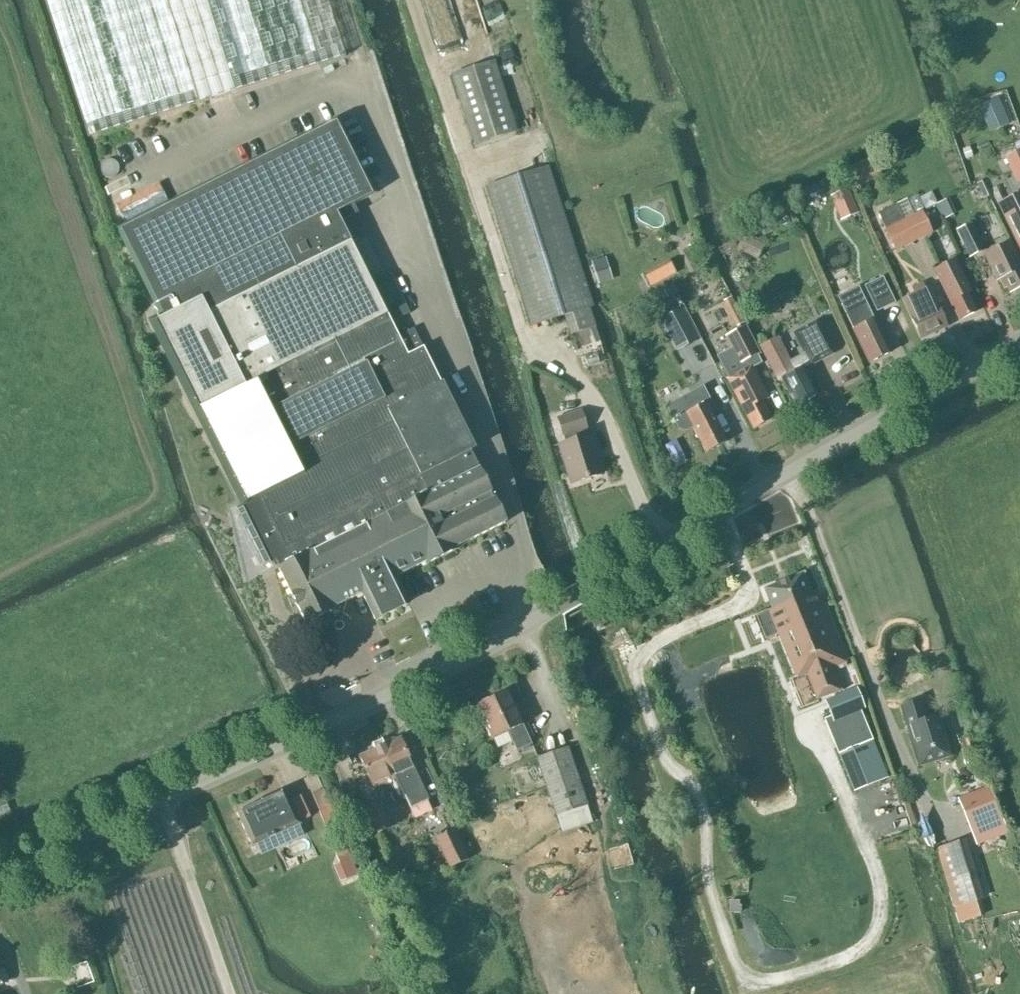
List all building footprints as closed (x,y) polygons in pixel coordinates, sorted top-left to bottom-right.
[(88,137),(99,133),(346,56),(329,0),(45,0),(88,137)] [(473,143),(516,130),(494,60),(451,74),(473,143)] [(987,98),(998,128),(1018,121),(1007,91),(987,98)] [(285,564),(278,568),(292,595),(296,604),(297,604),(306,623),(334,609),(333,607),(362,593),(375,619),(408,602),(395,576),(426,561),(427,563),(455,549),(454,547),(505,522),(479,469),(478,469),(469,451),(475,448),(442,383),(441,383),(414,328),(398,336),(336,212),(372,194),(335,122),(119,230),(163,317),(154,322),(198,409),(216,400),(259,487),(243,495),(258,526),(272,519),(285,546),(305,536),(312,551),(304,555),(299,544),(279,554),(285,564)] [(1017,181),(1019,180),(1019,150),(1006,157),(1017,181)] [(570,333),(594,325),(588,306),(592,305),(548,166),(486,186),(530,325),(564,314),(570,333)] [(126,218),(169,202),(163,185),(119,201),(126,218)] [(1019,249),(1019,193),(998,204),(1019,249)] [(896,204),(878,213),(885,229),(895,249),(913,241),(907,227),(903,220),(901,214),(896,204)] [(921,211),(903,220),(907,227),(913,241),(931,232),(921,211)] [(968,258),(985,249),(972,222),(955,230),(968,258)] [(758,259),(764,245),(743,236),(737,250),(758,259)] [(1019,288),(1019,263),(1010,242),(984,254),(996,280),(1000,278),(1004,288),(1007,287),(1010,293),(1019,288)] [(605,262),(593,266),(599,285),(612,281),(605,262)] [(959,319),(976,311),(967,293),(970,291),(965,280),(964,280),(957,266),(937,275),(944,289),(944,290),(959,319)] [(895,303),(883,277),(865,286),(877,311),(895,303)] [(672,286),(659,292),(663,300),(676,293),(672,286)] [(838,296),(854,329),(853,330),(869,362),(890,352),(858,286),(838,296)] [(947,326),(937,305),(928,287),(902,299),(911,317),(910,317),(920,338),(947,326)] [(699,339),(682,307),(661,319),(678,351),(699,339)] [(817,395),(803,368),(810,364),(810,366),(833,354),(816,322),(793,334),(804,355),(791,362),(778,337),(769,342),(772,346),(762,351),(778,380),(782,378),(796,406),(817,395)] [(717,357),(728,378),(727,378),(753,428),(771,419),(761,401),(768,397),(752,366),(763,360),(745,325),(728,333),(735,347),(717,357)] [(704,389),(668,407),(679,429),(686,432),(693,428),(706,453),(726,442),(707,405),(711,403),(704,389)] [(572,483),(602,473),(595,450),(599,448),(594,433),(588,435),(581,410),(558,418),(565,443),(560,444),(572,483)] [(804,573),(764,589),(772,609),(769,611),(779,635),(781,634),(791,658),(807,651),(815,670),(807,673),(816,699),(844,689),(835,666),(845,662),(819,597),(814,599),(804,573)] [(508,731),(512,741),(517,750),(532,744),(523,724),(508,691),(492,698),(487,698),(481,701),(478,704),(477,705),(492,738),(508,731)] [(922,701),(902,707),(920,766),(952,757),(943,726),(939,727),(936,717),(928,720),(922,701)] [(858,706),(826,719),(834,741),(853,791),(885,778),(858,706)] [(415,818),(432,811),(428,802),(399,738),(381,746),(400,787),(405,798),(415,818)] [(381,746),(359,756),(375,790),(386,785),(394,803),(405,798),(400,787),(381,746)] [(556,815),(587,805),(568,747),(537,758),(556,815)] [(252,846),(273,836),(300,824),(285,790),(237,812),(252,846)] [(990,790),(959,802),(968,823),(968,824),(976,842),(991,836),(1006,830),(1003,822),(1003,821),(990,790)] [(692,808),(689,799),(679,802),(683,812),(692,808)] [(367,809),(378,833),(390,827),(379,803),(367,809)] [(328,808),(319,812),(333,848),(343,844),(328,808)] [(468,859),(454,830),(436,838),(450,867),(468,859)] [(981,897),(964,841),(939,849),(956,907),(970,902),(971,906),(978,904),(976,899),(981,897)] [(343,844),(333,848),(337,856),(340,865),(334,867),(340,882),(356,876),(346,852),(345,849),(343,844)] [(437,862),(426,866),(431,878),(441,874),(437,862)] [(402,871),(397,873),(402,886),(415,882),(412,874),(404,877),(402,871)]
